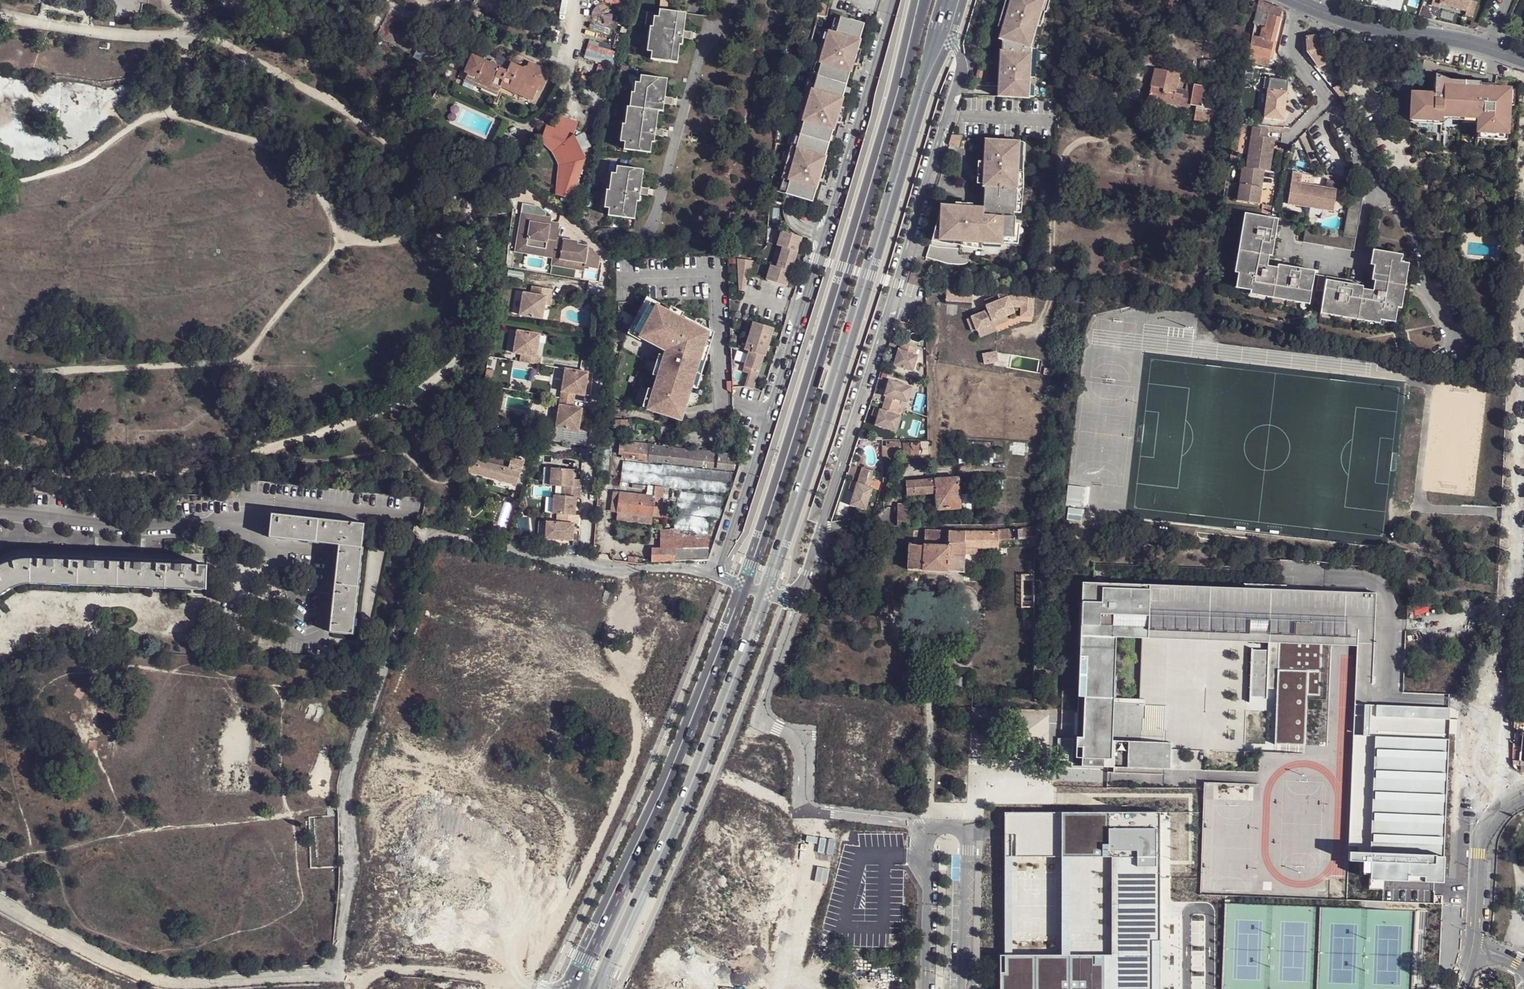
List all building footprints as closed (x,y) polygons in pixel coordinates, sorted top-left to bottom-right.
[(998,40),(1003,41),(1002,52),(1000,52),(998,97),(1028,99),(1027,97),(1028,86),(1028,78),(1030,49),(1034,34),(1032,34),(1035,26),(1039,11),(1041,12),(1044,0),(1010,0),(998,40)] [(1049,0),(1044,0),(1041,12),(1044,13),(1046,14),(1050,0),(1049,0)] [(1224,7),(1235,9),(1237,0),(1226,0),(1224,7)] [(1433,5),(1440,7),(1441,4),(1467,11),(1468,11),(1470,0),(1434,0),(1433,5)] [(1472,0),(1470,0),(1468,11),(1467,11),(1466,14),(1474,16),(1478,2),(1472,0)] [(652,58),(678,61),(680,44),(682,43),(686,13),(660,9),(659,16),(658,26),(653,26),(651,26),(649,41),(654,42),(653,51),(652,58)] [(1040,28),(1044,13),(1041,12),(1039,11),(1035,26),(1040,28)] [(609,13),(589,15),(591,34),(611,32),(609,13)] [(836,16),(829,14),(825,30),(832,32),(836,16)] [(1249,52),(1270,57),(1280,17),(1269,14),(1265,28),(1254,25),(1249,45),(1249,52)] [(864,24),(836,16),(832,32),(825,30),(816,63),(820,64),(813,90),(808,89),(799,121),(804,122),(796,148),(791,146),(781,179),(787,181),(783,193),(812,202),(825,156),(826,156),(833,130),(835,130),(844,98),(843,98),(850,72),(851,73),(860,40),(859,39),(864,24)] [(1210,38),(1211,33),(1179,28),(1178,32),(1210,38)] [(1039,36),(1034,34),(1030,49),(1034,50),(1039,36)] [(1310,51),(1322,48),(1317,36),(1316,34),(1307,35),(1307,51),(1310,51)] [(1322,48),(1310,51),(1315,58),(1316,58),(1324,54),(1322,48)] [(1034,50),(1030,49),(1028,78),(1035,79),(1037,50),(1034,50)] [(469,73),(477,55),(473,53),(465,71),(469,73)] [(1324,54),(1316,58),(1319,63),(1326,60),(1324,54)] [(530,60),(528,65),(526,65),(524,66),(512,62),(509,68),(477,55),(469,73),(465,80),(476,85),(498,94),(500,90),(501,87),(523,95),(533,100),(538,89),(547,68),(530,60)] [(611,63),(588,56),(583,73),(606,80),(611,63)] [(1189,103),(1192,92),(1184,90),(1177,90),(1179,72),(1156,67),(1147,100),(1189,106),(1189,103)] [(547,68),(538,89),(543,91),(552,70),(551,69),(547,68)] [(984,70),(978,68),(976,77),(982,79),(984,70)] [(1187,73),(1179,72),(1177,90),(1184,90),(1185,81),(1187,73)] [(625,147),(651,150),(652,140),(654,140),(659,109),(664,110),(668,78),(642,74),(641,81),(639,92),(637,92),(635,107),(632,107),(630,124),(628,123),(626,140),(625,147)] [(1507,99),(1510,79),(1503,79),(1486,76),(1485,86),(1472,81),(1440,82),(1433,82),(1433,94),(1411,93),(1409,120),(1413,120),(1412,128),(1425,128),(1425,134),(1448,135),(1448,130),(1476,131),(1475,138),(1505,140),(1507,99)] [(1283,119),(1288,80),(1270,77),(1264,116),(1283,119)] [(1192,92),(1189,103),(1195,104),(1202,105),(1205,85),(1189,82),(1185,81),(1184,90),(1192,92)] [(498,94),(476,85),(475,89),(496,98),(498,94)] [(501,87),(500,90),(521,100),(523,95),(501,87)] [(1107,87),(1107,96),(1117,96),(1117,87),(1107,87)] [(1221,125),(1223,111),(1196,107),(1194,121),(1221,125)] [(555,131),(573,136),(577,123),(559,118),(555,131)] [(1268,136),(1269,128),(1253,126),(1247,167),(1259,169),(1263,169),(1268,170),(1271,148),(1268,148),(1270,136),(1268,136)] [(555,131),(546,129),(541,146),(552,154),(558,167),(556,199),(573,205),(585,163),(573,136),(555,131)] [(1017,141),(984,139),(984,162),(983,184),(982,187),(985,187),(984,210),(972,209),(956,208),(956,205),(941,205),(938,214),(940,215),(939,231),(938,238),(958,239),(961,239),(960,241),(1003,243),(1003,237),(1014,237),(1014,222),(1015,216),(1013,216),(1013,210),(1015,211),(1018,154),(1016,154),(1017,142),(1017,141)] [(1024,142),(1017,142),(1016,154),(1018,154),(1015,211),(1020,211),(1024,142)] [(609,213),(636,216),(638,199),(640,199),(644,168),(618,164),(617,172),(614,189),(611,188),(609,206),(611,206),(609,213)] [(1259,169),(1247,167),(1242,166),(1238,200),(1258,203),(1261,185),(1257,185),(1259,169)] [(1287,203),(1333,211),(1334,205),(1337,190),(1301,183),(1302,174),(1293,172),(1291,181),(1287,203)] [(1299,240),(1350,248),(1360,185),(1348,183),(1339,234),(1301,227),(1299,240)] [(537,204),(523,202),(516,242),(561,250),(560,257),(585,262),(584,265),(598,267),(600,255),(588,244),(576,242),(577,239),(557,235),(559,221),(550,219),(551,215),(539,213),(538,217),(535,216),(537,204)] [(1334,205),(1333,211),(1332,215),(1338,216),(1340,202),(1338,202),(1337,205),(1334,205)] [(809,212),(804,210),(801,220),(807,222),(809,212)] [(1235,270),(1245,210),(1241,210),(1231,269),(1235,270)] [(1247,287),(1306,297),(1311,268),(1274,262),(1274,265),(1263,263),(1265,252),(1268,253),(1274,215),(1270,215),(1245,210),(1235,270),(1232,285),(1247,287)] [(1019,223),(1014,222),(1014,237),(1003,237),(1003,243),(1018,244),(1019,223)] [(802,236),(782,230),(777,245),(783,247),(777,266),(771,264),(766,279),(787,285),(802,236)] [(957,243),(958,239),(938,238),(939,231),(934,230),(931,241),(957,243)] [(561,250),(516,242),(515,249),(552,256),(551,263),(597,271),(598,267),(584,265),(585,262),(560,257),(561,250)] [(1376,316),(1391,318),(1393,304),(1401,260),(1395,259),(1396,256),(1398,255),(1398,252),(1372,247),(1370,262),(1367,277),(1370,277),(1368,287),(1358,285),(1359,283),(1322,277),(1319,294),(1317,306),(1376,316)] [(754,260),(738,255),(739,289),(744,290),(754,260)] [(1401,260),(1393,304),(1397,304),(1404,260),(1401,260)] [(1319,294),(1322,277),(1315,276),(1312,293),(1319,294)] [(551,289),(533,286),(531,293),(524,292),(520,315),(542,318),(544,305),(542,304),(544,296),(551,297),(551,289)] [(1306,297),(1247,287),(1246,291),(1305,301),(1306,297)] [(975,290),(947,289),(947,301),(974,303),(975,290)] [(1007,291),(984,300),(987,311),(970,316),(980,340),(1000,333),(998,327),(1025,318),(1035,321),(1036,297),(1009,294),(1007,291)] [(551,297),(544,296),(542,304),(544,305),(549,305),(551,297)] [(710,333),(656,304),(639,337),(664,352),(647,410),(682,422),(710,333)] [(1376,316),(1317,306),(1317,310),(1375,320),(1376,316)] [(775,327),(754,321),(745,349),(750,351),(744,371),(750,373),(745,386),(754,388),(764,355),(766,356),(775,327)] [(540,333),(518,329),(514,353),(521,354),(520,361),(539,364),(541,356),(537,355),(533,355),(535,347),(538,347),(540,333)] [(917,347),(902,342),(900,348),(898,348),(893,365),(914,371),(919,355),(915,353),(917,347)] [(998,352),(983,354),(985,365),(999,363),(998,352)] [(588,372),(565,368),(556,427),(579,431),(581,415),(578,415),(579,407),(573,406),(574,400),(576,393),(582,394),(583,387),(585,387),(588,372)] [(912,386),(889,379),(884,395),(886,396),(881,408),(878,417),(875,424),(896,431),(901,416),(896,414),(900,400),(907,402),(912,386)] [(881,408),(875,406),(872,414),(878,417),(881,408)] [(614,428),(623,430),(625,431),(627,421),(616,418),(614,428)] [(600,445),(610,446),(611,430),(601,430),(600,445)] [(504,467),(502,466),(487,462),(477,459),(482,438),(474,435),(470,470),(499,480),(504,467)] [(733,467),(734,455),(621,441),(620,441),(619,451),(649,455),(649,456),(733,467)] [(903,458),(918,459),(919,453),(919,442),(903,441),(903,447),(903,453),(903,458)] [(928,441),(919,442),(919,453),(927,454),(928,441)] [(599,456),(599,464),(611,465),(613,447),(610,446),(600,445),(600,448),(599,456)] [(891,447),(886,447),(885,457),(891,457),(892,458),(896,458),(895,453),(891,453),(891,447)] [(505,456),(490,451),(487,462),(502,466),(505,456)] [(512,458),(505,456),(502,466),(504,467),(508,468),(512,458)] [(504,467),(499,480),(517,485),(525,462),(512,458),(508,468),(504,467)] [(573,469),(553,468),(551,485),(565,486),(564,496),(555,495),(553,512),(559,512),(575,514),(577,497),(580,497),(582,479),(573,478),(573,469)] [(859,482),(858,481),(855,490),(850,504),(867,509),(874,486),(873,485),(875,479),(860,475),(859,482)] [(905,481),(906,495),(935,493),(936,509),(960,508),(957,477),(905,481)] [(858,481),(851,480),(849,488),(855,490),(858,481)] [(1067,485),(1067,505),(1082,506),(1083,485),(1067,485)] [(647,486),(646,495),(654,496),(662,497),(663,487),(647,486)] [(678,498),(679,488),(673,487),(671,497),(678,498)] [(611,511),(618,511),(620,493),(614,492),(611,511)] [(652,515),(654,496),(646,495),(620,493),(618,511),(618,513),(652,516),(652,515)] [(652,561),(709,560),(708,518),(721,518),(720,494),(686,494),(687,519),(675,520),(675,528),(659,528),(659,546),(651,546),(652,561)] [(652,515),(660,516),(661,507),(661,499),(662,497),(654,496),(652,515)] [(898,520),(910,522),(910,515),(909,506),(906,506),(897,505),(897,509),(898,520)] [(579,514),(575,514),(559,512),(558,521),(548,521),(547,537),(573,539),(575,523),(578,523),(579,514)] [(951,525),(961,525),(960,513),(950,514),(951,525)] [(318,542),(320,520),(273,514),(270,537),(318,542)] [(935,524),(935,516),(910,515),(910,522),(924,523),(935,524)] [(339,544),(363,547),(365,524),(320,520),(318,542),(339,544)] [(1037,538),(1036,527),(997,530),(997,532),(997,539),(1037,538)] [(908,568),(949,571),(950,546),(948,545),(948,531),(925,530),(924,544),(909,544),(908,568)] [(965,531),(948,531),(948,545),(950,546),(949,571),(962,572),(964,548),(965,531)] [(965,531),(964,548),(997,548),(997,539),(997,532),(965,531)] [(358,587),(363,547),(339,544),(335,585),(358,587)] [(33,560),(23,560),(12,562),(2,566),(0,568),(0,597),(10,589),(17,586),(24,583),(31,583),(33,560)] [(80,561),(33,560),(31,583),(79,585),(80,561)] [(120,563),(80,561),(79,585),(119,586),(120,563)] [(166,564),(120,563),(119,586),(165,588),(166,564)] [(166,564),(165,588),(207,589),(207,566),(166,564)] [(1020,606),(1034,607),(1034,575),(1020,575),(1020,606)] [(1078,625),(1082,714),(1109,716),(1113,635),(1114,616),(1151,618),(1150,637),(1147,705),(1169,705),(1172,638),(1172,619),(1280,624),(1277,694),(1277,698),(1280,697),(1278,745),(1307,746),(1309,691),(1320,692),(1322,644),(1322,626),(1355,626),(1355,645),(1355,703),(1372,704),(1375,592),(1080,579),(1078,625)] [(358,587),(335,585),(330,631),(353,634),(358,587)] [(1151,618),(1114,616),(1113,635),(1150,637),(1151,618)] [(1280,624),(1172,619),(1172,638),(1270,643),(1270,649),(1268,693),(1277,694),(1280,624)] [(1082,714),(1078,625),(1075,709),(1073,764),(1080,765),(1081,736),(1109,738),(1109,716),(1082,714)] [(1355,626),(1322,626),(1322,644),(1355,645),(1355,626)] [(1270,649),(1252,648),(1250,692),(1268,693),(1270,649)] [(1355,703),(1350,857),(1445,858),(1450,709),(1372,704),(1355,703)] [(1109,739),(1109,738),(1081,736),(1080,765),(1110,766),(1110,772),(1140,774),(1140,768),(1170,770),(1172,743),(1109,739)] [(1220,791),(1220,807),(1248,807),(1248,790),(1220,791)] [(1005,812),(1005,856),(1061,855),(1062,956),(1005,956),(1001,956),(1001,988),(1159,988),(1159,814),(1055,813),(1005,812)] [(1230,852),(1246,852),(1245,814),(1229,814),(1230,852)] [(1445,858),(1350,857),(1348,857),(1348,865),(1369,865),(1369,883),(1442,886),(1445,858)] [(1412,976),(1367,975),(1367,988),(1412,988),(1412,976)]
